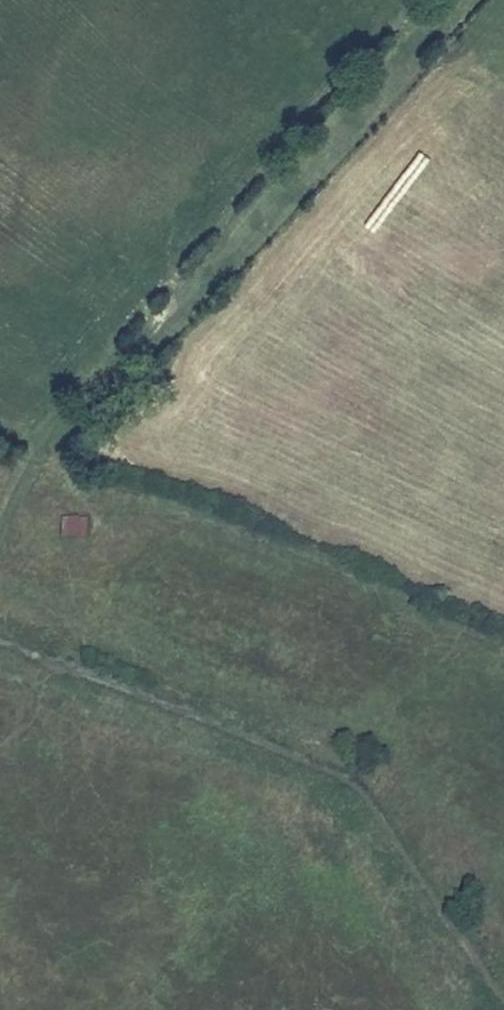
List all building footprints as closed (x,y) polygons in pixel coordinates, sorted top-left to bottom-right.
[(63,518),(63,539),(87,539),(87,517),(63,518)]
